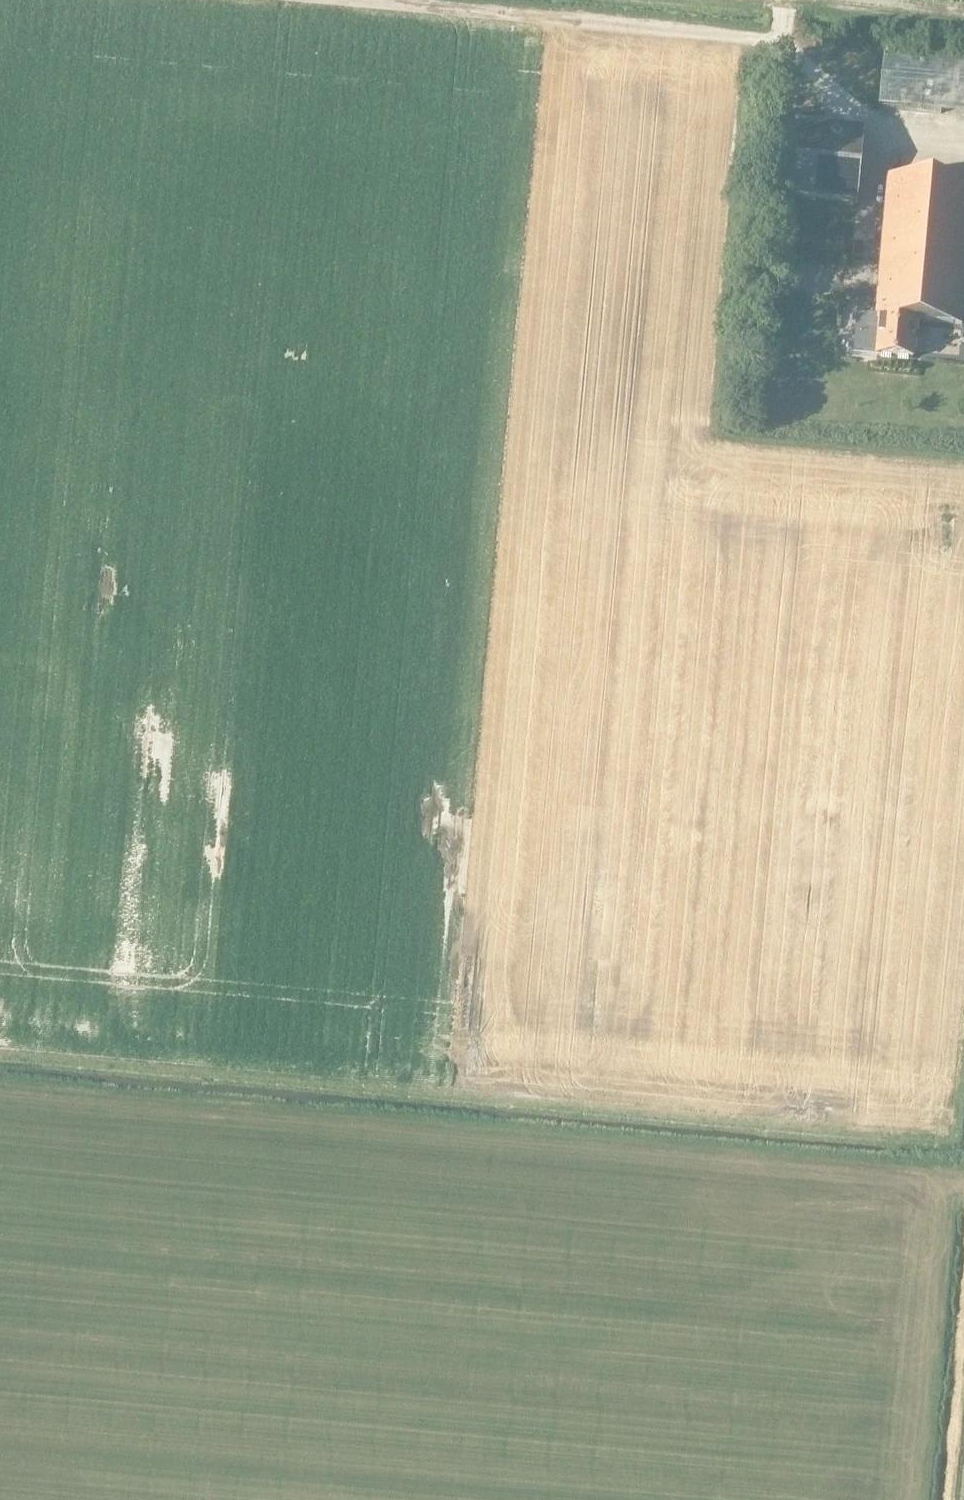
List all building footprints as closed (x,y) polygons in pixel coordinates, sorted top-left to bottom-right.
[(881,56),(876,107),(963,116),(963,64),(881,56)] [(865,69),(865,93),(877,93),(877,69),(865,69)] [(872,322),(878,323),(875,354),(875,356),(912,360),(915,322),(960,327),(963,284),(963,185),(886,177),(874,302),(872,322)] [(860,348),(861,327),(844,327),(844,348),(860,348)]
